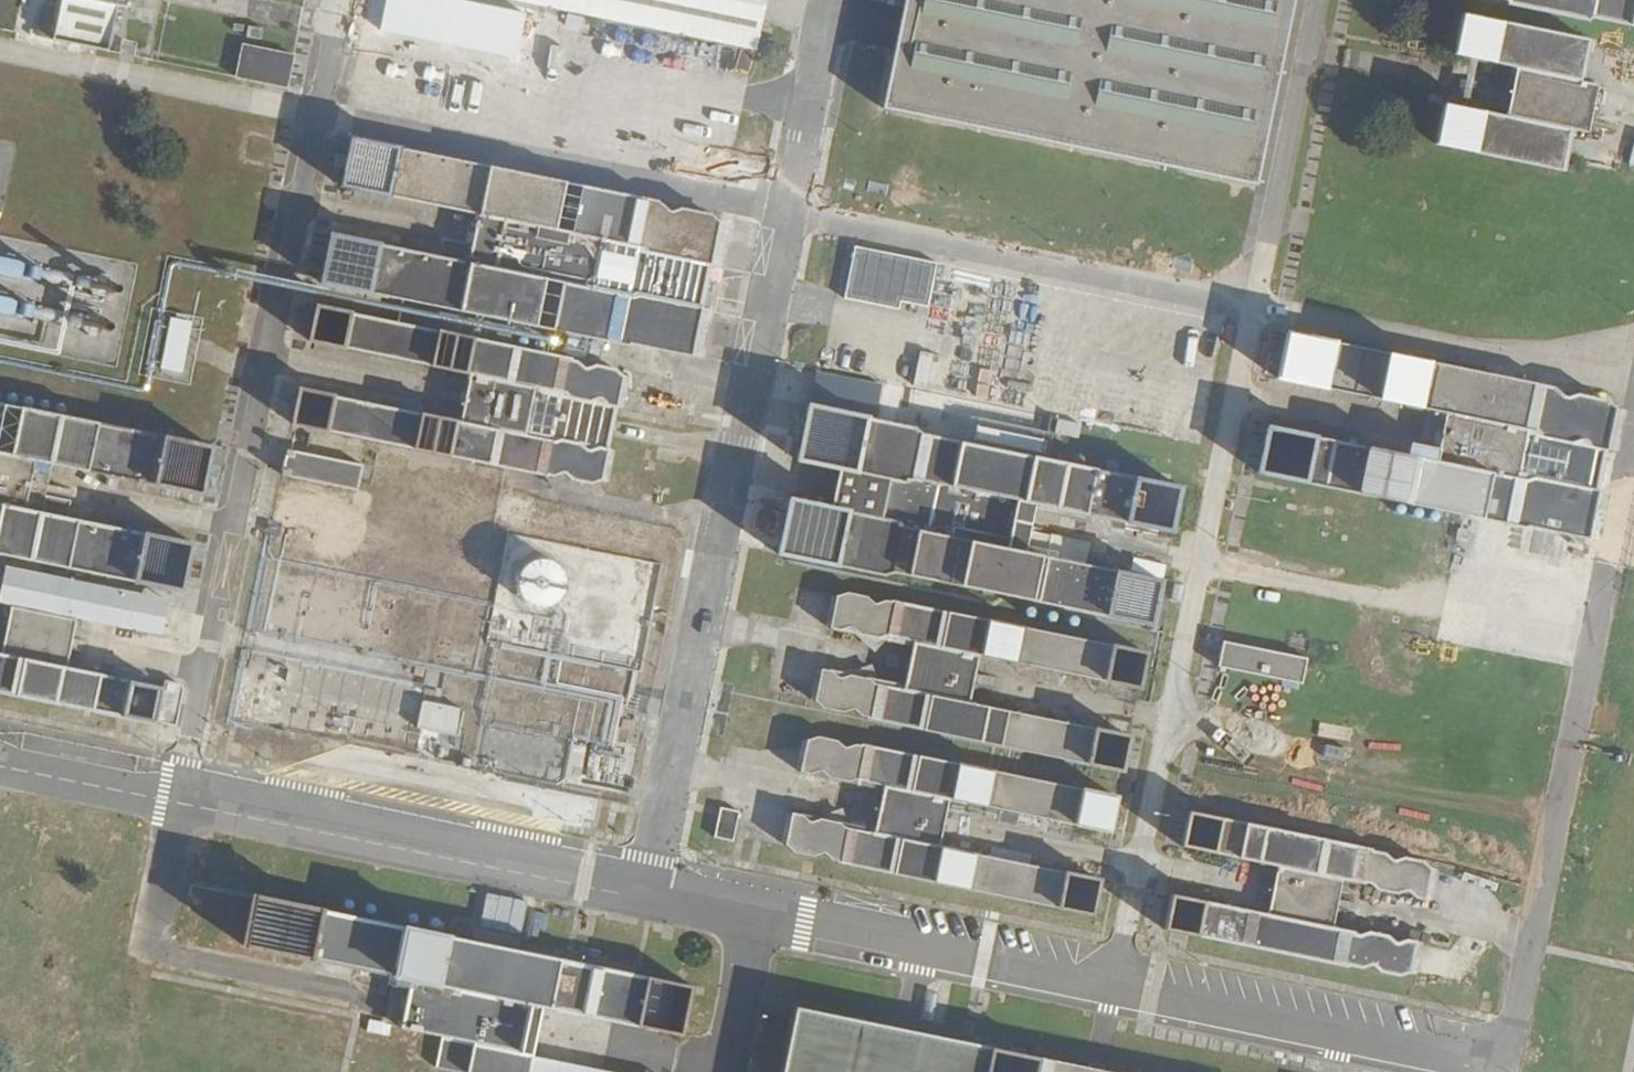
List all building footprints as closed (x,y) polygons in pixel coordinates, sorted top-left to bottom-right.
[(56,7),(112,18),(116,1),(126,1),(126,0),(57,0),(56,7)] [(461,0),(387,0),(381,28),(518,56),(527,14),(461,0)] [(755,49),(765,0),(510,0),(755,49)] [(1294,0),(904,0),(881,107),(1256,184),(1294,0)] [(1534,3),(1537,8),(1633,28),(1633,0),(1521,0),(1534,3)] [(112,18),(56,7),(40,4),(32,36),(105,50),(112,18)] [(1447,104),(1439,145),(1565,169),(1573,127),(1591,131),(1601,83),(1583,80),(1591,38),(1465,12),(1457,53),(1521,65),(1510,116),(1447,104)] [(240,45),(233,77),(283,87),(290,56),(240,45)] [(297,391),(290,425),(544,475),(552,486),(562,477),(590,486),(598,484),(601,480),(607,451),(605,445),(611,412),(616,409),(623,379),(614,369),(587,366),(577,351),(566,359),(508,349),(512,324),(630,347),(630,344),(691,356),(701,311),(699,304),(707,267),(711,262),(719,224),(706,213),(680,208),(667,212),(656,201),(536,177),(348,139),(338,187),(476,215),(466,264),(328,237),(319,284),(435,307),(430,329),(314,308),(307,343),(467,375),(459,421),(297,391)] [(933,260),(851,243),(840,295),(882,304),(883,296),(924,304),(933,260)] [(23,278),(26,263),(0,257),(0,274),(23,278)] [(15,316),(18,301),(0,298),(0,313),(15,316)] [(172,320),(162,368),(182,372),(192,324),(172,320)] [(1436,463),(1410,457),(1268,428),(1260,470),(1345,488),(1588,537),(1616,410),(1609,399),(1580,393),(1567,398),(1556,388),(1520,381),(1288,332),(1278,377),(1448,412),(1438,449),(1436,463)] [(991,366),(925,353),(918,386),(984,399),(986,391),(989,373),(991,366)] [(1049,366),(1037,363),(1019,449),(1031,452),(1049,366)] [(1011,371),(998,369),(997,375),(994,393),(992,400),(1005,403),(1011,371)] [(997,375),(989,373),(986,391),(994,393),(997,375)] [(850,402),(856,379),(839,375),(833,398),(850,402)] [(812,405),(802,457),(842,465),(906,478),(914,476),(1096,512),(1178,529),(1188,483),(1031,452),(923,430),(917,426),(812,405)] [(51,568),(181,593),(191,544),(64,518),(66,501),(42,496),(49,466),(201,497),(210,446),(0,406),(0,558),(51,568)] [(1413,444),(1410,457),(1436,463),(1438,449),(1413,444)] [(285,450),(280,475),(354,492),(361,466),(285,450)] [(914,476),(906,478),(842,465),(834,508),(897,521),(904,525),(1086,562),(1090,543),(1032,531),(1037,508),(1094,519),(1096,512),(914,476)] [(793,500),(782,552),(887,573),(895,571),(1159,624),(1168,578),(1086,562),(904,525),(897,521),(834,508),(793,500)] [(519,587),(524,597),(532,604),(542,607),(553,604),(561,598),(566,588),(566,578),(562,569),(555,562),(545,559),(535,560),(525,566),(520,576),(519,587)] [(125,629),(133,597),(0,568),(0,602),(125,629)] [(1143,688),(1151,650),(888,596),(878,601),(870,592),(850,588),(840,592),(833,625),(843,627),(852,623),(859,630),(881,635),(890,632),(917,637),(916,642),(982,655),(1143,688)] [(173,731),(183,685),(161,680),(160,688),(62,667),(72,622),(7,609),(0,641),(0,698),(173,731)] [(1224,640),(1218,667),(1302,684),(1308,658),(1224,640)] [(973,700),(982,655),(916,642),(907,687),(973,700)] [(834,669),(824,667),(818,699),(824,706),(843,710),(854,707),(863,714),(1127,768),(1134,733),(973,700),(907,687),(876,681),(872,677),(852,672),(842,676),(834,669)] [(420,700),(412,737),(456,745),(462,709),(420,700)] [(1113,833),(1121,794),(858,740),(847,746),(840,737),(819,733),(809,737),(803,769),(813,771),(822,768),(828,774),(851,779),(860,776),(887,782),(886,786),(952,800),(1113,833)] [(942,845),(952,800),(886,786),(877,831),(942,845)] [(737,811),(722,807),(716,835),(731,839),(737,811)] [(804,813),(794,811),(787,844),(794,851),(813,855),(824,852),(833,859),(1096,913),(1103,877),(942,845),(877,831),(846,825),(842,821),(821,817),(812,820),(804,813)] [(1173,895),(1165,930),(1203,937),(1365,969),(1370,964),(1376,964),(1385,973),(1403,976),(1410,975),(1418,941),(1409,938),(1404,943),(1395,943),(1390,936),(1372,930),(1365,937),(1360,937),(1355,932),(1333,927),(1343,881),(1363,885),(1365,882),(1371,883),(1380,891),(1400,893),(1426,901),(1433,868),(1424,860),(1405,857),(1395,864),(1388,854),(1189,813),(1183,847),(1279,867),(1268,915),(1173,895)] [(448,1071),(526,1071),(530,1056),(539,1010),(679,1037),(690,987),(467,942),(467,931),(455,928),(453,940),(248,899),(239,948),(391,980),(389,996),(405,999),(399,1029),(440,1037),(433,1069),(448,1071)] [(780,1071),(1109,1071),(1016,1053),(793,1008),(780,1071)] [(526,1071),(603,1071),(530,1056),(526,1071)]
